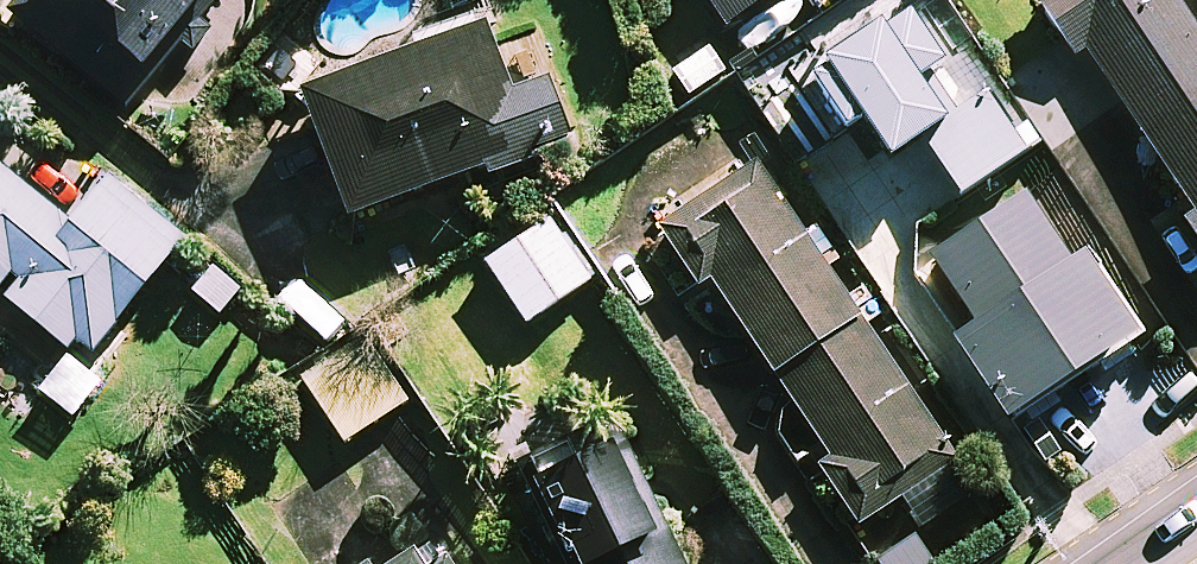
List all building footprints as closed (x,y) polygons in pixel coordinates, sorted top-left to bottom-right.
[(9,15),(121,107),(209,0),(21,0),(9,15)] [(727,30),(772,0),(706,0),(727,30)] [(1076,60),(1087,53),(1196,218),(1186,225),(1196,241),(1196,33),(1175,0),(1036,0),(1076,60)] [(957,66),(920,11),(811,84),(846,136),(862,125),(892,168),(946,132),(958,150),(938,164),(962,200),(1033,152),(970,58),(957,66)] [(351,226),(485,176),(488,184),(537,166),(533,157),(571,143),(550,85),(512,100),(486,31),(304,100),(351,226)] [(726,72),(699,41),(665,71),(693,102),(726,72)] [(775,379),(861,323),(757,163),(657,228),(700,294),(714,285),(775,379)] [(0,171),(0,297),(86,366),(186,241),(112,181),(73,230),(0,171)] [(1074,267),(1028,199),(932,263),(977,331),(956,345),(1010,426),(1141,338),(1088,258),(1074,267)] [(593,283),(551,223),(486,269),(528,328),(593,283)] [(861,323),(775,379),(831,466),(822,472),(859,529),(955,467),(861,323)] [(409,404),(370,343),(306,384),(345,445),(409,404)] [(530,493),(565,563),(676,563),(620,449),(530,493)] [(434,548),(409,563),(445,563),(434,548)]
